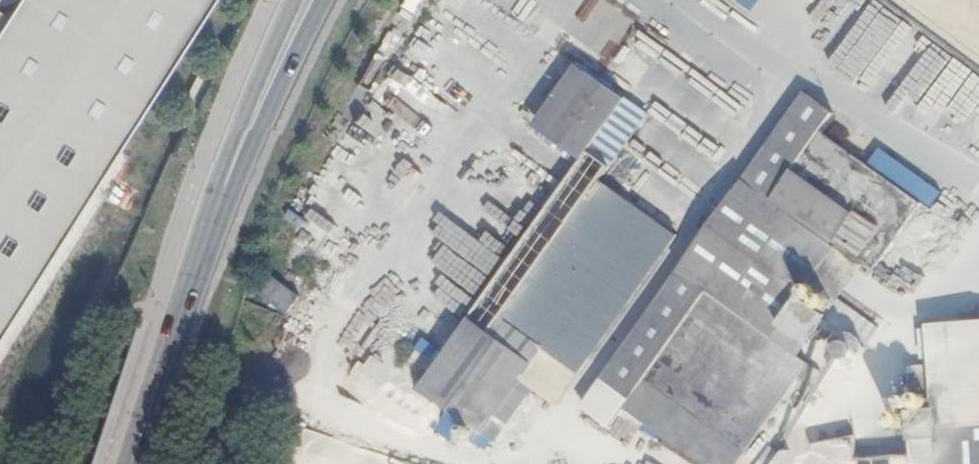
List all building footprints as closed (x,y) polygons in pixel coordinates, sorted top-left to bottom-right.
[(0,20),(0,323),(207,0),(13,0),(0,20)] [(316,186),(316,190),(333,201),(342,186),(362,189),(368,192),(370,178),(359,177),(367,170),(353,155),(388,160),(403,169),(405,154),(428,132),(441,134),(455,110),(486,82),(464,58),(479,44),(471,35),(476,27),(418,19),(316,186)] [(532,131),(577,162),(583,153),(612,173),(649,117),(574,66),(532,131)] [(801,94),(740,179),(829,240),(868,267),(915,202),(815,131),(829,113),(801,94)] [(534,225),(467,322),(531,366),(570,393),(678,236),(603,185),(612,173),(583,153),(577,162),(534,225)] [(674,275),(763,336),(829,240),(740,179),(674,275)] [(522,228),(537,201),(525,195),(515,213),(502,206),(507,197),(493,189),(482,209),(491,214),(477,238),(501,252),(517,225),(522,228)] [(933,206),(947,215),(957,200),(944,190),(933,206)] [(908,259),(923,235),(907,226),(892,250),(908,259)] [(250,293),(283,317),(299,295),(266,271),(250,293)] [(763,336),(674,275),(600,377),(606,382),(596,398),(613,409),(625,395),(730,463),(731,463),(778,399),(791,406),(817,373),(763,336)] [(467,322),(430,376),(418,393),(483,437),(531,366),(467,322)] [(901,463),(978,463),(978,367),(919,372),(921,416),(897,417),(901,463)]
